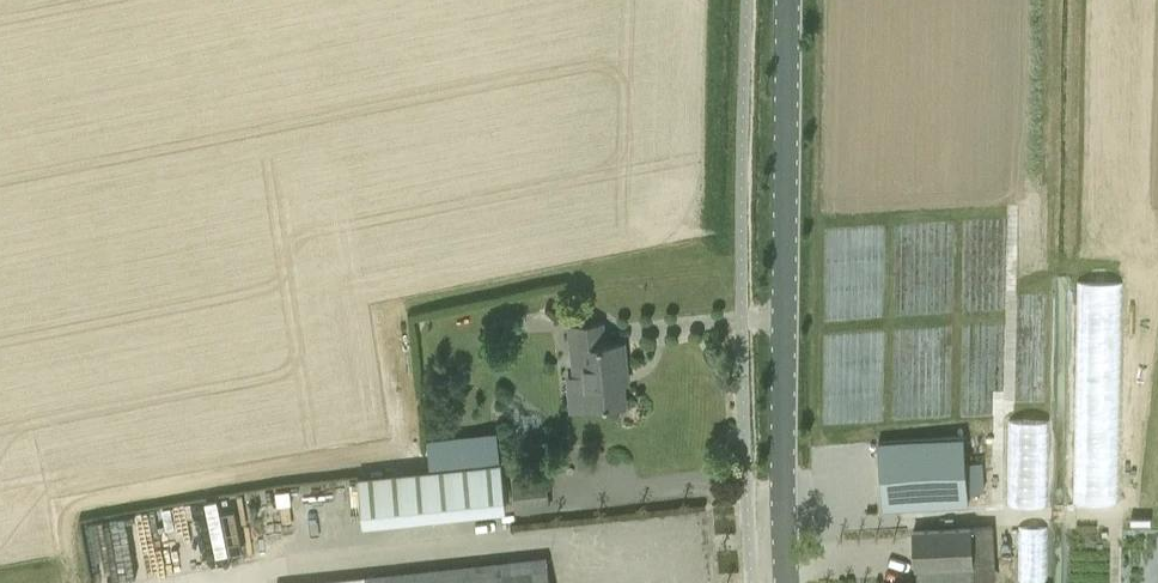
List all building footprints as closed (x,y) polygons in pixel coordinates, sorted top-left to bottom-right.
[(1122,282),(1078,282),(1075,502),(1118,502),(1122,282)] [(569,412),(591,409),(626,405),(623,374),(628,374),(624,342),(605,344),(602,323),(570,326),(576,376),(566,377),(569,412)] [(1049,421),(1010,420),(1008,505),(1049,505),(1049,421)] [(432,469),(456,466),(500,462),(497,431),(428,438),(432,469)] [(971,440),(885,440),(885,507),(971,507),(971,440)] [(456,466),(461,516),(508,511),(502,461),(500,462),(456,466)] [(547,476),(513,480),(516,513),(551,509),(547,476)] [(101,547),(100,547),(101,576),(118,575),(115,521),(100,522),(101,547)] [(994,525),(972,527),(974,556),(996,554),(994,525)] [(1048,526),(1018,526),(1018,580),(1048,581),(1048,526)] [(972,527),(914,531),(917,582),(976,582),(974,556),(972,527)] [(547,557),(363,577),(309,582),(550,582),(547,557)]
